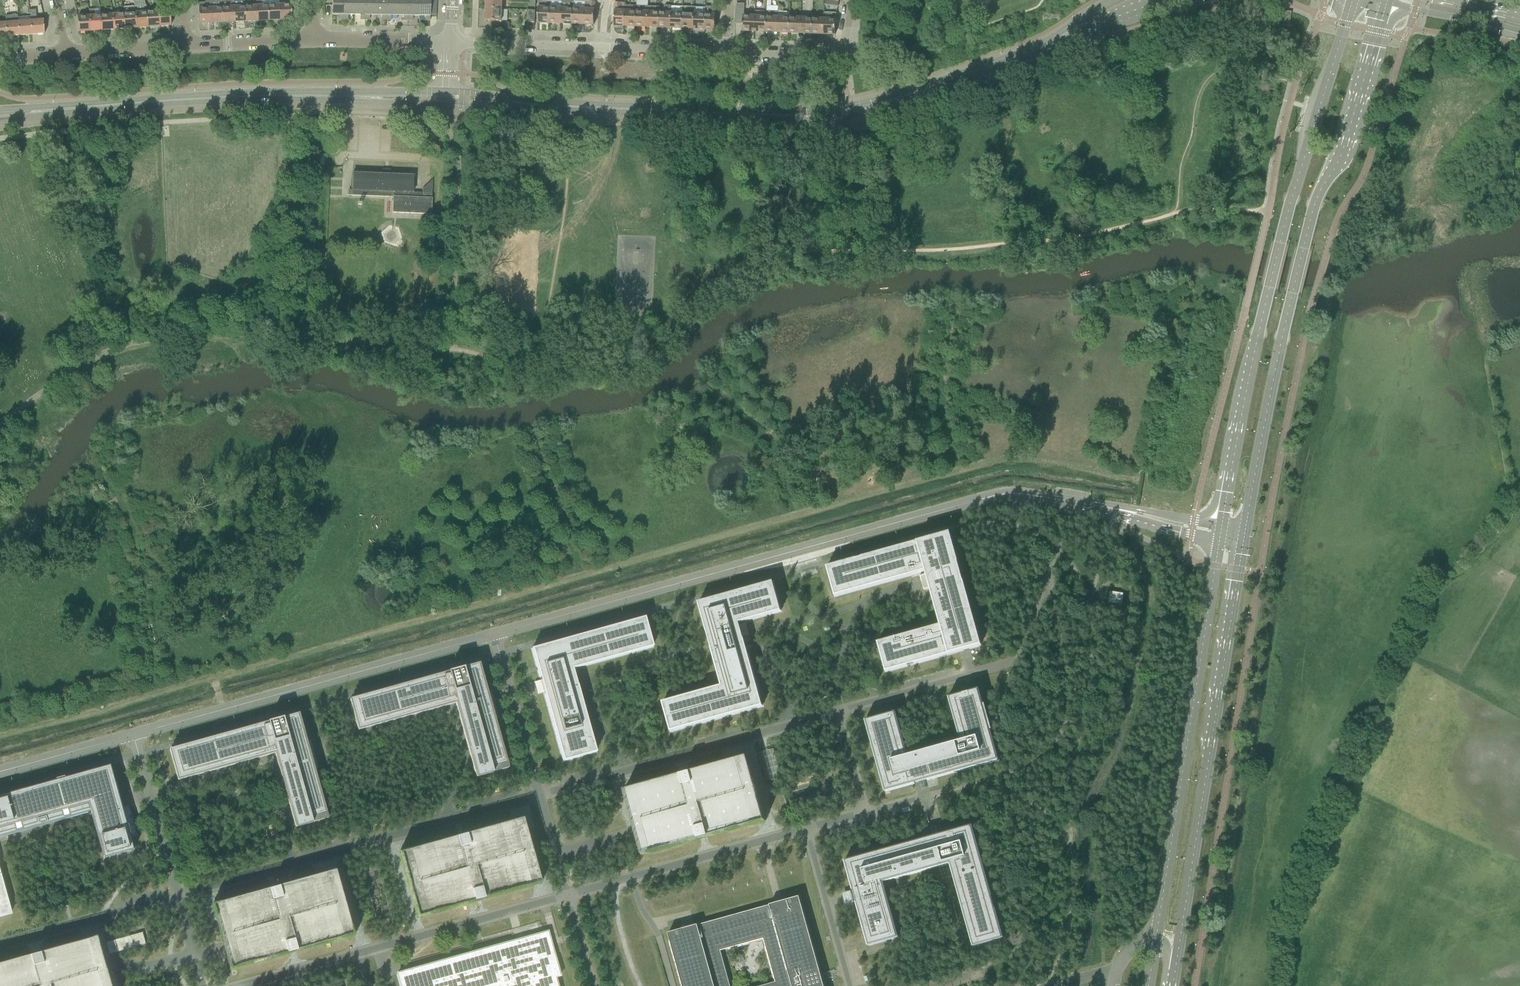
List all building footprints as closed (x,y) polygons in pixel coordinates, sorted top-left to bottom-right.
[(205,3),(197,3),(198,9),(199,24),(211,23),(210,1),(210,0),(205,0),(205,3)] [(210,1),(210,8),(211,23),(222,23),(222,11),(222,8),(221,0),(210,0),(210,1)] [(222,8),(222,23),(234,22),(233,1),(233,0),(222,0),(222,8)] [(245,6),(244,0),(233,0),(233,1),(234,22),(245,22),(245,6)] [(256,6),(257,21),(268,20),(268,5),(261,6),(261,0),(256,0),(256,6)] [(268,5),(268,20),(280,20),(279,5),(279,0),(267,0),(268,5)] [(343,20),(343,0),(332,0),(332,15),(338,15),(338,20),(343,20)] [(354,15),(354,0),(343,0),(343,20),(348,20),(348,15),(354,15)] [(364,20),(365,0),(354,0),(354,15),(360,15),(360,20),(364,20)] [(375,15),(376,0),(365,0),(364,20),(369,20),(369,15),(375,15)] [(375,15),(381,15),(381,20),(386,20),(386,0),(376,0),(375,15)] [(397,16),(397,0),(386,0),(386,20),(391,20),(391,16),(397,16)] [(408,20),(408,0),(397,0),(397,16),(403,16),(403,20),(408,20)] [(419,16),(419,0),(408,0),(408,20),(412,21),(412,16),(419,16)] [(419,16),(425,16),(425,21),(430,21),(430,0),(419,0),(419,16)] [(486,8),(501,9),(502,0),(486,0),(486,8)] [(537,23),(550,23),(550,8),(551,2),(543,2),(543,0),(538,0),(538,8),(538,13),(537,23)] [(561,24),(572,24),(573,9),(573,1),(573,0),(567,0),(562,0),(562,8),(561,24)] [(584,25),(594,25),(595,2),(595,0),(585,0),(585,2),(584,25)] [(144,1),(133,1),(135,7),(136,28),(148,28),(147,13),(146,6),(144,1)] [(573,1),(572,24),(584,25),(585,2),(573,1)] [(614,26),(624,26),(625,11),(625,3),(615,3),(614,26)] [(291,4),(279,5),(280,20),(292,19),(291,4)] [(742,31),(754,32),(754,16),(743,16),(744,4),(737,4),(735,9),(735,24),(742,24),(742,31)] [(256,6),(245,6),(245,22),(257,21),(256,6)] [(625,11),(624,26),(636,27),(636,11),(636,6),(625,6),(625,11)] [(636,11),(636,27),(647,27),(648,12),(648,7),(636,6),(636,11)] [(659,12),(659,28),(670,28),(671,13),(671,6),(665,6),(665,13),(659,12)] [(670,28),(682,28),(682,6),(671,6),(671,13),(670,28)] [(682,28),(693,29),(694,14),(694,8),(694,7),(682,6),(682,28)] [(705,14),(704,29),(715,30),(716,7),(711,7),(705,6),(705,9),(705,14)] [(123,8),(124,14),(125,29),(136,28),(135,7),(123,8)] [(648,12),(647,27),(659,28),(659,12),(659,7),(648,7),(648,12)] [(106,16),(101,16),(102,31),(113,30),(112,15),(112,8),(106,9),(106,16)] [(501,9),(486,8),(485,21),(501,21),(501,9)] [(550,23),(561,24),(562,8),(550,8),(550,23)] [(694,14),(693,29),(704,29),(705,14),(705,9),(694,8),(694,14)] [(30,17),(30,21),(31,35),(44,34),(43,20),(36,21),(36,10),(30,11),(30,17)] [(94,10),(89,10),(90,17),(89,17),(90,32),(102,31),(101,16),(94,16),(94,10)] [(526,22),(535,23),(535,11),(527,10),(526,22)] [(170,11),(158,12),(159,27),(171,26),(170,11)] [(754,16),(754,32),(765,32),(766,17),(766,12),(755,11),(754,16)] [(158,12),(147,13),(148,28),(159,27),(158,12)] [(766,17),(765,32),(777,32),(777,18),(777,17),(778,12),(766,12),(766,17)] [(1283,27),(1289,27),(1291,13),(1285,12),(1283,27)] [(823,19),(823,34),(835,35),(835,20),(836,13),(824,13),(823,19)] [(124,14),(112,15),(113,30),(125,29),(124,14)] [(18,15),(5,16),(6,23),(7,36),(19,36),(18,22),(18,17),(18,15)] [(30,17),(18,17),(18,22),(19,36),(31,35),(30,21),(30,17)] [(90,32),(89,17),(77,18),(78,33),(90,32)] [(777,32),(788,33),(789,18),(777,17),(777,32)] [(788,33),(800,33),(800,18),(789,18),(788,33)] [(800,33),(811,34),(812,19),(800,18),(800,33)] [(811,34),(823,34),(823,19),(812,19),(811,34)] [(352,175),(351,196),(363,196),(368,196),(393,197),(392,213),(421,214),(431,215),(433,180),(422,189),(422,193),(413,192),(413,176),(384,175),(352,173),(352,175)] [(914,664),(958,652),(981,646),(963,582),(957,562),(958,562),(950,533),(862,557),(855,559),(826,567),(834,597),(924,572),(924,571),(925,571),(926,574),(919,576),(919,577),(924,575),(925,579),(924,579),(923,580),(923,581),(923,582),(923,583),(924,584),(925,584),(926,584),(926,585),(926,586),(926,587),(927,587),(927,588),(923,589),(923,590),(929,588),(930,591),(939,623),(940,625),(877,642),(885,672),(907,666),(914,664)] [(745,643),(745,642),(744,639),(743,639),(743,637),(749,635),(749,634),(744,635),(744,633),(745,632),(746,631),(745,630),(745,629),(744,628),(743,628),(742,628),(742,625),(746,624),(746,623),(740,625),(739,623),(740,623),(781,612),(779,603),(778,603),(777,601),(778,601),(773,582),(698,603),(711,648),(710,648),(721,686),(662,702),(664,711),(665,710),(665,713),(670,732),(762,706),(762,705),(757,689),(758,689),(748,653),(747,653),(746,650),(747,650),(746,646),(745,646),(746,645),(746,644),(745,644),(745,643)] [(1110,592),(1110,595),(1109,602),(1108,602),(1122,605),(1122,604),(1121,604),(1123,594),(1110,592)] [(581,700),(580,696),(577,685),(572,669),(573,669),(574,669),(653,647),(650,639),(649,636),(650,636),(644,617),(531,649),(536,668),(537,668),(538,670),(537,670),(539,678),(540,678),(540,681),(534,682),(534,683),(539,682),(539,684),(539,685),(538,685),(538,686),(538,687),(538,688),(539,689),(540,689),(541,689),(541,692),(537,693),(537,694),(544,692),(544,694),(563,762),(585,756),(585,755),(587,755),(588,755),(596,753),(592,737),(591,737),(587,721),(581,700)] [(458,705),(457,706),(457,707),(458,707),(477,777),(493,773),(491,766),(505,763),(496,729),(488,701),(487,698),(488,698),(488,697),(489,696),(489,695),(488,695),(488,694),(487,694),(486,694),(478,664),(351,699),(359,728),(456,701),(458,705)] [(948,697),(957,731),(959,740),(955,741),(954,741),(954,742),(953,742),(948,743),(948,742),(907,754),(895,712),(865,720),(869,732),(868,733),(884,792),(885,791),(885,792),(886,792),(915,784),(914,782),(918,781),(918,780),(919,781),(920,781),(921,780),(922,779),(922,780),(926,779),(927,781),(998,761),(998,760),(982,701),(981,701),(978,689),(948,697)] [(297,714),(171,749),(179,778),(276,752),(277,756),(276,756),(276,757),(277,757),(278,757),(297,827),(312,823),(311,817),(325,813),(307,748),(308,747),(308,746),(308,745),(307,744),(306,744),(297,714)] [(782,778),(774,749),(766,751),(757,754),(765,783),(782,778)] [(637,839),(641,855),(704,838),(765,821),(759,801),(747,756),(685,773),(623,790),(637,839)] [(118,796),(110,766),(93,771),(92,769),(84,772),(84,773),(0,796),(0,837),(90,812),(91,811),(104,858),(134,850),(130,837),(136,835),(128,806),(118,808),(115,797),(119,796),(118,796)] [(458,836),(407,851),(399,853),(418,918),(472,902),(541,883),(527,834),(523,818),(510,822),(458,836)] [(930,837),(920,840),(844,861),(868,946),(898,938),(882,881),(887,880),(888,880),(888,879),(889,879),(894,878),(894,879),(949,864),(961,905),(962,905),(966,916),(964,917),(972,947),(1003,938),(972,825),(941,834),(942,835),(937,836),(938,837),(937,836),(936,836),(935,837),(934,838),(934,837),(930,838),(930,837)] [(225,949),(227,958),(231,970),(354,935),(336,870),(274,888),(212,905),(225,949)] [(11,913),(0,875),(0,916),(11,913)] [(841,892),(844,904),(853,902),(850,891),(841,892)] [(694,926),(683,929),(668,933),(683,985),(730,985),(721,951),(764,939),(776,982),(763,985),(824,985),(822,981),(820,973),(799,897),(784,901),(782,902),(775,904),(772,904),(769,905),(770,905),(697,926),(697,925),(694,926)] [(548,932),(397,973),(401,985),(558,985),(555,977),(560,976),(548,932)] [(142,933),(106,943),(109,954),(145,944),(142,933)] [(0,964),(0,985),(111,985),(106,969),(104,963),(102,956),(96,937),(87,940),(40,953),(32,955),(0,964)]
